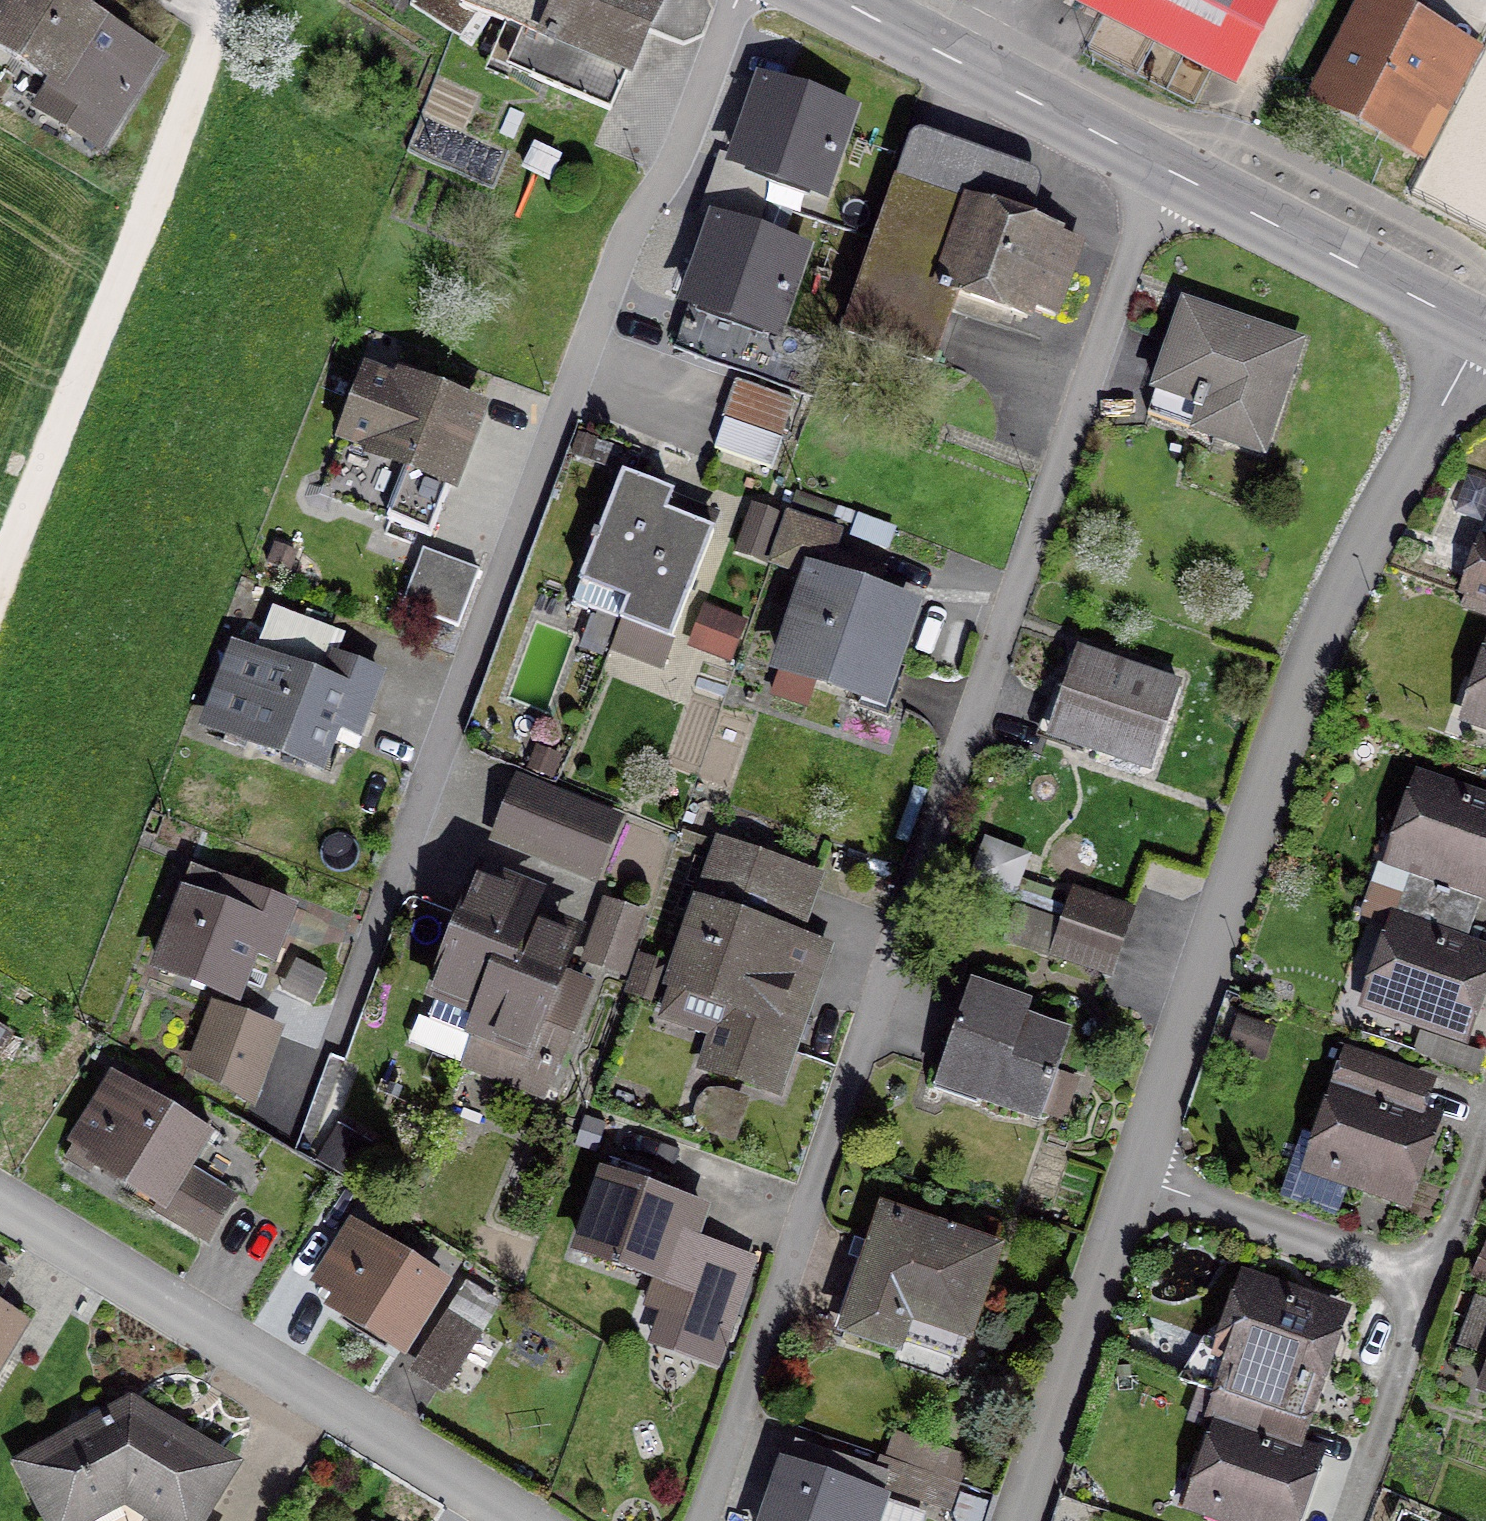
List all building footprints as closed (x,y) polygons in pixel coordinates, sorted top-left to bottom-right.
[(150,61),(54,0),(10,0),(0,16),(0,49),(51,82),(46,90),(107,129),(150,61)] [(462,8),(458,6),(449,0),(410,0),(406,8),(456,39),(472,14),(462,8)] [(458,6),(462,8),(504,26),(488,63),(605,113),(654,0),(460,0),(458,6)] [(1269,0),(1075,0),(1228,79),(1269,0)] [(1327,100),(1395,136),(1442,46),(1373,10),(1360,36),(1349,30),(1330,68),(1341,73),(1327,100)] [(766,78),(734,162),(824,196),(856,112),(766,78)] [(1050,236),(895,183),(843,335),(927,364),(950,296),(1022,320),(1025,310),(1050,319),(1075,247),(1049,239),(1050,236)] [(815,244),(713,214),(687,302),(789,332),(815,244)] [(1295,345),(1180,307),(1143,416),(1258,454),(1295,345)] [(339,441),(447,483),(473,415),(364,374),(339,441)] [(720,421),(776,441),(789,402),(731,382),(718,421),(720,421)] [(776,441),(720,421),(710,451),(712,451),(698,492),(727,502),(734,481),(757,489),(763,469),(766,470),(776,441)] [(585,610),(617,623),(660,514),(667,496),(618,477),(595,537),(590,535),(586,544),(591,545),(567,607),(583,614),(585,610)] [(709,534),(660,514),(617,623),(609,644),(658,663),(709,534)] [(875,701),(905,612),(845,591),(853,569),(822,559),(830,533),(784,518),(768,566),(808,579),(769,695),(802,706),(811,681),(860,697),(855,710),(883,719),(888,705),(875,701)] [(1478,538),(1458,598),(1485,607),(1485,541),(1478,538)] [(462,626),(479,572),(416,553),(400,607),(462,626)] [(285,675),(270,669),(242,740),(318,769),(344,701),(362,708),(374,677),(296,647),(285,675)] [(1175,690),(1072,655),(1044,736),(1148,771),(1175,690)] [(612,823),(514,784),(503,812),(505,813),(601,851),(612,823)] [(1481,960),(1458,952),(1469,921),(1485,873),(1485,810),(1422,788),(1397,862),(1408,866),(1397,896),(1369,887),(1358,918),(1398,931),(1372,1005),(1455,1034),(1470,992),(1481,960)] [(590,879),(601,851),(505,813),(494,841),(590,879)] [(698,1065),(771,1091),(819,953),(787,942),(807,884),(716,853),(659,1016),(709,1033),(698,1065)] [(432,996),(481,1016),(517,926),(524,907),(475,888),(432,996)] [(155,970),(230,999),(256,930),(275,937),(286,907),(243,891),(232,919),(182,900),(155,970)] [(1069,897),(1059,925),(1116,945),(1126,916),(1069,897)] [(636,918),(602,907),(587,950),(622,961),(636,918)] [(1049,953),(1106,973),(1116,945),(1059,925),(1049,953)] [(565,945),(517,926),(481,1016),(460,1067),(537,1097),(551,1065),(554,1066),(584,991),(552,978),(565,945)] [(1025,1008),(965,988),(937,1071),(978,1085),(973,1099),(1036,1120),(1044,1096),(1064,1103),(1071,1082),(1052,1075),(1065,1037),(1021,1022),(1025,1008)] [(192,1070),(245,1101),(270,1032),(213,1012),(192,1070)] [(1398,1198),(1423,1124),(1401,1116),(1412,1084),(1340,1059),(1329,1091),(1340,1095),(1315,1169),(1398,1198)] [(152,1212),(202,1242),(227,1200),(179,1170),(204,1128),(178,1111),(171,1123),(107,1084),(62,1160),(86,1174),(92,1164),(157,1204),(152,1212)] [(705,1131),(728,1138),(739,1104),(716,1097),(705,1097),(698,1104),(695,1114),(696,1124),(705,1131)] [(313,1159),(353,1182),(373,1148),(334,1125),(313,1159)] [(699,1213),(666,1202),(657,1199),(662,1186),(645,1180),(641,1194),(603,1181),(572,1270),(727,1324),(746,1267),(687,1247),(699,1213)] [(868,1247),(850,1241),(844,1258),(863,1264),(840,1333),(893,1351),(904,1318),(963,1338),(992,1252),(880,1213),(868,1247)] [(331,1309),(397,1351),(437,1287),(347,1231),(315,1282),(339,1297),(331,1309)] [(1485,1284),(1485,1252),(1482,1250),(1470,1277),(1485,1284)] [(1242,1520),(1284,1520),(1294,1493),(1305,1461),(1283,1453),(1294,1422),(1317,1356),(1330,1318),(1247,1289),(1222,1363),(1233,1366),(1222,1397),(1211,1428),(1223,1432),(1197,1505),(1242,1520)] [(1482,1356),(1485,1344),(1485,1307),(1473,1302),(1457,1347),(1482,1356)] [(412,1366),(444,1386),(474,1338),(443,1318),(412,1366)] [(157,1520),(195,1520),(226,1469),(127,1409),(18,1469),(47,1520),(105,1489),(157,1520)] [(954,1486),(877,1459),(867,1486),(944,1513),(954,1486)] [(863,1498),(841,1490),(845,1479),(829,1473),(825,1485),(781,1470),(764,1520),(873,1520),(879,1503),(863,1498)]
